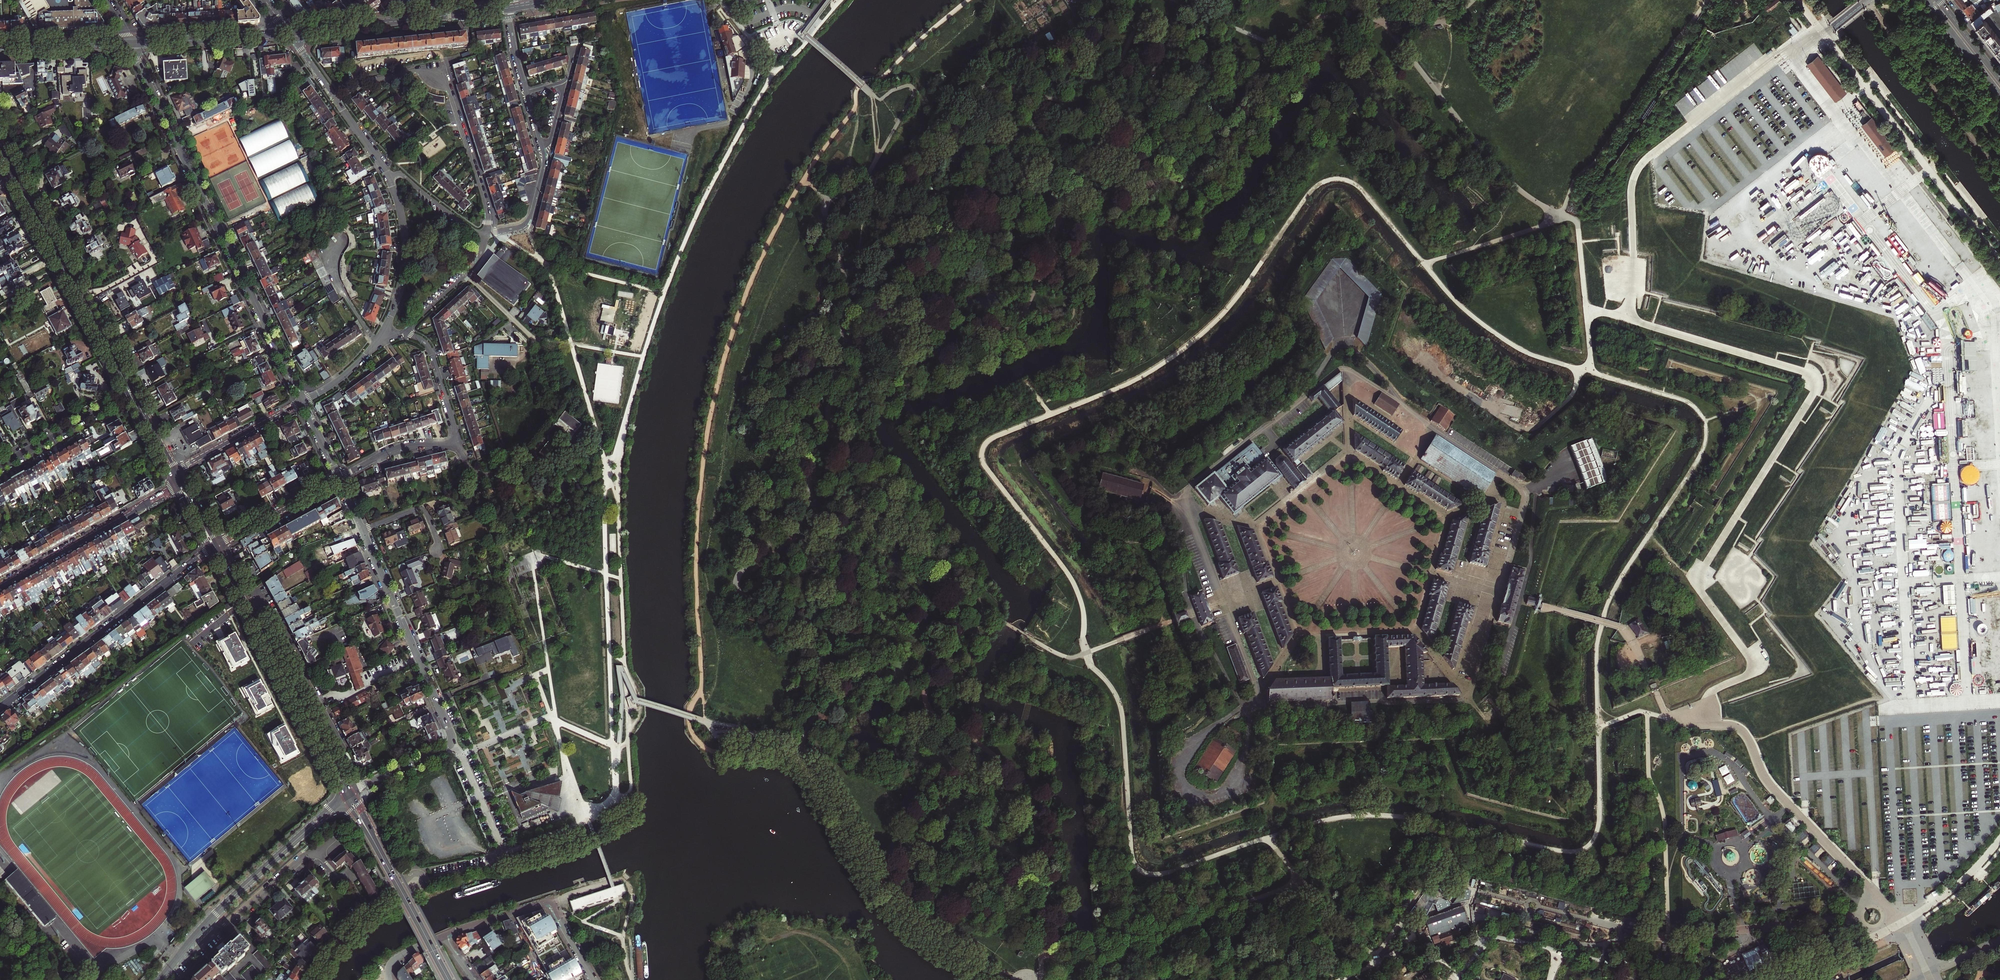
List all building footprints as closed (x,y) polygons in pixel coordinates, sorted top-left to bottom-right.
[(31,15),(34,13),(26,0),(22,0),(31,15)] [(34,13),(31,15),(37,25),(43,25),(43,26),(48,26),(48,27),(104,24),(107,20),(99,9),(98,8),(92,0),(77,0),(77,4),(75,5),(75,9),(45,11),(42,8),(51,2),(50,0),(26,0),(34,13)] [(136,1),(135,0),(134,0),(131,3),(133,6),(135,8),(143,3),(146,0),(138,0),(136,1)] [(203,10),(203,9),(203,5),(200,5),(199,0),(196,0),(196,4),(197,10),(196,10),(196,15),(197,15),(198,20),(201,20),(204,20),(203,10)] [(261,21),(262,17),(251,2),(250,0),(241,0),(247,9),(244,11),(240,11),(240,17),(241,22),(261,21)] [(308,9),(300,6),(301,4),(299,0),(285,0),(290,6),(297,16),(296,17),(301,19),(302,18),(312,18),(308,9)] [(313,4),(311,0),(305,3),(308,9),(312,18),(316,16),(318,15),(313,4)] [(355,2),(361,11),(363,9),(366,7),(364,4),(361,0),(359,0),(355,2)] [(364,4),(366,7),(368,10),(370,12),(373,10),(375,9),(369,0),(365,0),(367,3),(364,4)] [(375,9),(377,7),(380,6),(376,1),(376,0),(369,0),(375,9)] [(395,3),(399,0),(389,0),(386,2),(380,6),(382,9),(394,1),(395,3)] [(384,12),(404,10),(407,10),(409,6),(404,0),(399,0),(395,3),(383,11),(384,12)] [(1773,9),(1782,2),(1781,0),(1775,0),(1770,4),(1773,9)] [(1985,3),(1982,0),(1976,0),(1973,2),(1972,2),(1969,4),(1962,7),(1967,14),(1968,14),(1984,4),(1985,3)] [(145,5),(143,3),(135,8),(137,11),(138,13),(147,7),(152,4),(150,1),(146,4),(146,5),(145,5)] [(320,2),(313,4),(318,15),(319,17),(322,15),(324,15),(324,16),(327,14),(321,5),(320,2)] [(327,2),(321,5),(327,14),(328,16),(331,14),(335,13),(331,7),(328,2),(327,2)] [(338,2),(331,7),(335,13),(338,17),(342,15),(345,12),(338,2)] [(361,11),(355,2),(350,6),(352,7),(356,14),(358,12),(361,11)] [(1972,20),(1987,8),(1984,4),(1968,14),(1971,19),(1972,20)] [(1975,23),(1977,26),(1985,20),(1990,15),(1988,13),(1994,8),(1992,4),(1987,8),(1972,20),(1973,21),(1975,23)] [(152,14),(147,7),(138,13),(146,24),(145,24),(147,27),(148,26),(154,26),(161,25),(161,22),(160,13),(152,14)] [(1999,28),(1999,15),(1999,13),(1997,9),(1995,11),(1992,14),(1994,16),(1993,17),(1995,19),(1994,20),(1996,22),(1995,23),(1999,29),(1999,28)] [(18,20),(15,20),(15,32),(18,31),(23,31),(22,18),(22,14),(18,14),(18,20)] [(584,15),(578,17),(579,26),(587,25),(588,27),(595,25),(591,14),(584,15)] [(579,26),(578,17),(574,17),(569,18),(571,27),(571,31),(580,29),(579,26)] [(26,18),(22,18),(23,31),(26,31),(31,31),(31,27),(31,25),(26,25),(26,18)] [(571,27),(569,18),(565,19),(561,20),(563,29),(571,27)] [(563,32),(563,29),(561,20),(556,21),(553,21),(554,31),(555,34),(563,32)] [(1985,20),(1977,26),(1986,38),(1989,41),(1990,42),(1996,50),(1999,56),(1999,39),(1998,36),(1997,35),(1985,20)] [(549,31),(554,31),(553,21),(549,22),(544,23),(546,36),(550,35),(549,31)] [(538,37),(546,36),(544,23),(539,24),(535,25),(537,34),(538,37)] [(528,35),(537,34),(535,25),(531,26),(527,26),(528,35)] [(529,39),(528,35),(527,26),(523,27),(519,28),(521,41),(529,40),(529,39)] [(1789,30),(1794,36),(1799,32),(1795,26),(1789,30)] [(496,30),(492,31),(493,39),(501,38),(500,30),(496,30)] [(493,39),(492,31),(488,31),(484,32),(485,40),(493,39)] [(474,47),(478,47),(478,41),(485,40),(484,32),(477,32),(472,33),(474,47)] [(730,36),(728,32),(722,34),(717,36),(724,58),(733,55),(727,37),(730,36)] [(357,46),(358,57),(467,45),(465,34),(458,34),(452,35),(447,36),(436,37),(427,38),(416,39),(406,40),(396,41),(387,42),(378,43),(370,44),(361,45),(357,46)] [(590,46),(582,43),(580,50),(578,57),(587,59),(592,61),(593,57),(590,56),(591,52),(592,46),(590,46)] [(346,65),(345,48),(340,48),(340,50),(338,50),(331,50),(332,60),(339,59),(339,66),(346,65)] [(321,59),(321,63),(324,63),(324,61),(332,60),(331,50),(325,51),(323,51),(323,50),(318,51),(319,59),(321,59)] [(554,59),(551,60),(554,69),(560,67),(562,67),(562,65),(567,63),(568,59),(568,55),(562,57),(561,53),(553,56),(554,59)] [(503,54),(496,57),(492,58),(494,66),(506,62),(505,59),(503,54)] [(282,56),(277,56),(278,70),(284,69),(284,65),(290,64),(289,55),(282,56)] [(264,58),(264,59),(259,59),(260,80),(267,79),(266,76),(273,75),(273,71),(278,70),(277,56),(271,57),(264,58)] [(587,59),(578,57),(577,61),(576,65),(585,68),(587,59)] [(1818,57),(1808,64),(1836,101),(1846,93),(1818,57)] [(233,65),(226,62),(226,61),(221,59),(221,60),(219,60),(218,62),(217,65),(218,65),(216,72),(215,71),(212,80),(215,81),(221,80),(224,71),(230,73),(233,65)] [(554,69),(551,60),(543,63),(546,72),(550,70),(554,69)] [(494,66),(496,73),(508,70),(507,66),(506,62),(494,66)] [(742,62),(729,62),(728,79),(741,80),(742,62)] [(178,63),(163,65),(164,73),(165,83),(187,81),(186,63),(178,63)] [(454,73),(456,78),(468,75),(466,68),(465,68),(464,63),(452,67),(454,73)] [(542,73),(546,72),(543,63),(535,65),(537,74),(542,73)] [(36,66),(34,66),(34,75),(37,75),(42,75),(42,78),(46,78),(47,82),(52,82),(52,73),(47,73),(46,65),(45,65),(44,64),(40,65),(36,65),(36,66)] [(534,75),(537,74),(535,65),(531,66),(527,67),(529,76),(534,75)] [(585,68),(576,65),(575,69),(574,73),(583,75),(585,68)] [(21,68),(17,70),(18,72),(19,75),(21,81),(30,78),(29,68),(28,67),(26,67),(24,68),(22,69),(21,68)] [(2,99),(23,87),(21,81),(19,75),(13,75),(13,68),(0,69),(0,84),(1,84),(2,99)] [(120,97),(130,101),(132,93),(123,90),(121,84),(119,79),(122,71),(115,68),(112,75),(109,77),(109,78),(108,78),(117,99),(120,97)] [(508,70),(496,73),(498,81),(510,77),(509,74),(508,70)] [(71,77),(60,78),(61,89),(61,96),(69,96),(69,94),(73,94),(73,96),(80,95),(80,100),(85,100),(85,95),(81,95),(81,89),(85,89),(84,84),(86,84),(85,71),(77,72),(77,75),(76,75),(76,80),(74,80),(71,80),(71,77)] [(573,77),(572,82),(585,85),(587,76),(583,75),(574,73),(573,77)] [(457,82),(458,86),(466,84),(471,82),(468,75),(456,78),(457,82)] [(406,81),(413,90),(416,93),(418,96),(421,98),(424,100),(427,102),(431,103),(434,104),(444,105),(444,99),(433,96),(428,94),(426,93),(423,90),(412,77),(406,81)] [(510,77),(498,81),(500,88),(512,85),(511,81),(510,77)] [(246,82),(238,86),(241,93),(246,92),(247,92),(248,98),(255,98),(253,86),(261,85),(260,80),(256,81),(253,81),(246,82)] [(585,85),(572,82),(571,86),(570,90),(583,93),(585,85)] [(468,91),(466,84),(458,86),(456,87),(457,91),(458,95),(468,91)] [(500,88),(503,96),(515,93),(514,89),(512,85),(500,88)] [(29,104),(24,88),(12,95),(15,100),(16,103),(17,102),(21,109),(26,107),(25,106),(29,104)] [(307,100),(315,95),(313,91),(311,88),(303,94),(307,100)] [(468,91),(458,95),(460,99),(460,101),(474,97),(472,90),(468,91)] [(583,93),(570,90),(569,94),(568,99),(581,102),(583,93)] [(186,98),(188,97),(186,92),(172,99),(176,106),(178,112),(190,106),(186,98)] [(515,93),(503,96),(506,108),(509,107),(517,105),(516,101),(517,101),(517,99),(515,93)] [(363,100),(359,94),(351,101),(353,104),(356,106),(363,100)] [(312,106),(320,101),(318,98),(315,95),(307,100),(312,106)] [(474,97),(460,101),(462,106),(463,109),(479,103),(476,96),(474,97)] [(581,102),(568,99),(567,103),(566,107),(575,109),(578,110),(579,110),(581,102)] [(198,116),(194,118),(195,122),(197,125),(235,107),(232,100),(198,116)] [(368,106),(363,100),(356,106),(358,109),(361,112),(362,111),(368,106)] [(614,110),(616,102),(609,100),(607,108),(614,110)] [(322,104),(320,101),(312,106),(316,112),(324,107),(322,104)] [(479,103),(463,109),(464,113),(465,116),(479,111),(481,111),(479,103)] [(33,118),(34,120),(34,122),(34,123),(36,126),(38,126),(39,129),(47,125),(48,128),(52,126),(47,117),(58,111),(54,105),(41,112),(42,113),(33,118)] [(368,106),(362,111),(365,114),(367,117),(375,110),(370,105),(368,106)] [(517,105),(509,107),(512,118),(522,116),(520,111),(519,108),(518,108),(517,105)] [(142,106),(108,123),(90,131),(93,136),(110,128),(111,129),(116,127),(139,117),(139,116),(141,114),(145,113),(142,106)] [(326,110),(324,107),(316,112),(321,119),(329,113),(326,110)] [(575,109),(566,107),(565,113),(564,114),(565,115),(564,120),(572,122),(575,122),(576,118),(573,117),(575,109)] [(372,123),(374,121),(380,116),(375,110),(367,117),(369,120),(372,123)] [(479,111),(465,116),(466,120),(467,123),(481,119),(479,111)] [(182,119),(184,123),(194,118),(198,116),(196,113),(182,119)] [(331,116),(329,113),(321,119),(325,125),(331,120),(333,119),(331,116)] [(380,116),(374,121),(376,124),(379,127),(386,120),(382,115),(380,116)] [(510,127),(512,127),(524,123),(523,120),(522,116),(512,118),(507,120),(510,127)] [(16,122),(15,120),(9,123),(14,131),(26,124),(23,118),(22,118),(22,117),(20,118),(20,119),(16,122)] [(1863,125),(1887,155),(1896,148),(1872,117),(1863,125)] [(383,133),(385,131),(393,124),(394,124),(389,118),(386,120),(379,127),(381,129),(383,133)] [(252,132),(262,152),(288,139),(279,119),(252,132)] [(481,119),(467,123),(469,127),(470,130),(483,126),(481,119)] [(334,123),(331,120),(325,125),(323,126),(328,132),(335,126),(336,126),(334,123)] [(572,122),(564,120),(563,123),(562,123),(561,125),(560,131),(569,133),(572,122)] [(524,123),(512,127),(513,131),(516,130),(517,133),(526,131),(525,128),(524,123)] [(393,124),(385,131),(388,134),(390,137),(398,130),(393,124)] [(58,128),(62,135),(63,134),(68,138),(71,136),(65,125),(58,128)] [(328,137),(337,130),(335,126),(328,132),(326,133),(328,137)] [(483,126),(470,130),(471,134),(472,137),(485,133),(483,126)] [(339,132),(337,130),(328,137),(334,144),(345,136),(342,133),(341,135),(339,132)] [(398,130),(390,137),(392,139),(395,142),(397,141),(403,136),(398,130)] [(526,131),(517,133),(519,141),(528,139),(527,135),(526,131)] [(569,133),(560,131),(559,134),(558,138),(571,142),(573,134),(569,133)] [(238,138),(247,158),(262,152),(252,132),(238,138)] [(473,141),(474,144),(487,140),(485,133),(472,137),(473,141)] [(399,144),(401,147),(409,141),(404,135),(403,136),(397,141),(399,144)] [(345,136),(334,144),(339,152),(348,145),(347,143),(345,141),(347,139),(345,136)] [(63,144),(58,140),(53,137),(51,140),(49,138),(44,145),(49,148),(49,151),(50,152),(51,153),(54,152),(57,155),(60,151),(59,150),(63,144)] [(571,142),(558,138),(557,142),(556,146),(569,149),(571,142)] [(298,160),(288,139),(262,152),(263,155),(249,162),(257,179),(298,160)] [(528,139),(519,141),(514,143),(515,145),(517,146),(518,150),(530,146),(529,143),(528,139)] [(475,148),(476,151),(490,147),(487,140),(474,144),(475,148)] [(530,146),(518,150),(520,157),(533,153),(532,150),(530,146)] [(569,149),(556,146),(555,152),(554,154),(555,154),(554,158),(569,161),(570,157),(563,156),(564,153),(568,154),(569,149)] [(150,147),(133,156),(135,159),(151,152),(149,149),(150,148),(150,147)] [(478,156),(479,159),(493,154),(490,147),(476,151),(478,156)] [(349,162),(355,158),(357,157),(356,153),(353,150),(348,153),(344,155),(349,162)] [(262,152),(247,158),(249,162),(263,155),(262,152)] [(119,159),(121,162),(132,156),(131,153),(119,159)] [(533,153),(520,157),(523,165),(535,161),(534,158),(533,153)] [(495,161),(493,154),(479,159),(480,163),(481,166),(495,161)] [(552,164),(550,169),(559,171),(561,164),(562,164),(564,167),(568,165),(569,161),(554,158),(553,157),(552,164)] [(358,163),(355,158),(349,162),(347,163),(351,170),(359,165),(358,163)] [(498,172),(495,161),(481,166),(483,171),(483,173),(486,172),(487,176),(498,172)] [(535,161),(523,165),(525,172),(520,173),(521,177),(528,175),(531,174),(534,173),(536,173),(535,169),(537,169),(536,165),(535,161)] [(299,162),(258,181),(268,201),(308,182),(299,162)] [(129,176),(129,178),(134,175),(133,173),(134,172),(132,167),(130,163),(123,166),(116,170),(117,171),(118,173),(121,180),(129,176)] [(359,165),(351,170),(357,181),(363,178),(368,175),(365,170),(363,172),(362,170),(359,165)] [(166,167),(153,173),(161,189),(171,183),(171,182),(174,181),(172,176),(171,177),(169,173),(166,167)] [(48,181),(52,190),(65,183),(58,169),(50,173),(50,174),(45,177),(48,181)] [(435,181),(438,184),(445,177),(447,175),(441,169),(432,179),(435,181)] [(549,174),(548,178),(560,181),(562,172),(559,171),(550,169),(549,174)] [(502,185),(498,172),(487,176),(489,179),(486,180),(487,186),(489,189),(501,185),(502,185)] [(368,175),(363,178),(366,188),(376,184),(374,179),(373,176),(372,177),(370,174),(368,175)] [(453,179),(447,174),(447,175),(445,177),(450,182),(453,179)] [(445,177),(438,184),(440,186),(443,189),(450,182),(445,177)] [(516,184),(524,186),(526,183),(520,177),(515,179),(516,184)] [(560,181),(548,178),(547,182),(546,186),(558,189),(559,190),(562,181),(560,181)] [(308,182),(268,201),(277,221),(318,202),(308,182)] [(450,182),(443,189),(446,192),(448,194),(455,187),(450,182)] [(180,184),(165,191),(169,198),(165,200),(173,217),(174,217),(176,222),(184,217),(185,218),(186,218),(186,216),(189,215),(184,205),(179,194),(183,191),(180,184)] [(377,189),(376,184),(366,188),(363,189),(366,196),(378,191),(377,189)] [(455,187),(448,194),(451,197),(454,200),(461,193),(463,190),(458,184),(455,187)] [(501,185),(489,189),(490,194),(491,196),(503,193),(501,185)] [(558,189),(546,186),(545,190),(544,195),(556,198),(558,189)] [(169,198),(165,191),(154,197),(148,200),(152,206),(152,207),(165,200),(169,198)] [(380,196),(378,191),(366,196),(362,197),(365,204),(369,203),(381,198),(380,196)] [(503,193),(491,196),(492,201),(493,204),(502,201),(503,201),(503,199),(507,198),(505,192),(503,193)] [(456,202),(459,205),(465,199),(466,198),(461,193),(454,200),(456,202)] [(556,198),(544,195),(543,199),(542,203),(555,206),(557,198),(556,198)] [(71,210),(76,207),(76,206),(78,205),(80,203),(78,200),(75,201),(73,197),(71,198),(70,196),(69,196),(68,196),(64,198),(64,199),(59,202),(61,205),(63,209),(65,214),(71,211),(71,210)] [(381,198),(369,203),(372,211),(371,211),(372,213),(385,209),(383,204),(381,198)] [(463,212),(470,205),(465,199),(459,205),(458,207),(461,210),(463,212)] [(102,206),(100,201),(98,202),(93,204),(96,209),(102,206)] [(502,201),(493,204),(496,212),(497,216),(498,216),(503,214),(506,213),(504,206),(502,201)] [(555,206),(542,203),(541,208),(540,211),(553,214),(555,206)] [(369,224),(375,223),(388,221),(387,217),(387,214),(385,209),(372,213),(367,214),(369,224)] [(553,214),(540,211),(539,216),(538,220),(550,223),(553,214)] [(10,216),(0,222),(0,234),(1,234),(13,227),(12,225),(14,224),(13,222),(13,221),(12,220),(10,216)] [(73,227),(75,231),(78,238),(83,235),(85,240),(91,236),(86,225),(87,224),(84,219),(83,220),(82,218),(80,219),(79,218),(76,220),(76,221),(71,224),(73,227)] [(547,235),(550,223),(538,220),(537,224),(536,228),(537,228),(536,232),(547,235)] [(238,235),(240,239),(248,235),(253,233),(254,233),(249,221),(235,228),(238,235)] [(375,223),(376,231),(389,229),(389,226),(388,221),(375,223)] [(340,278),(351,299),(354,298),(358,295),(350,281),(346,274),(346,268),(346,264),(347,260),(348,258),(350,254),(352,252),(354,247),(354,244),(355,242),(354,239),(354,236),(353,234),(350,231),(348,227),(341,223),(337,229),(340,230),(343,233),(345,236),(346,240),(347,245),(338,260),(340,278)] [(199,237),(195,228),(181,235),(188,251),(195,248),(198,254),(210,248),(206,239),(201,242),(199,237)] [(118,243),(126,245),(128,244),(130,247),(128,248),(132,255),(133,254),(137,260),(142,257),(146,254),(142,247),(141,247),(139,245),(134,237),(133,237),(134,231),(126,229),(125,235),(121,234),(118,243)] [(389,229),(376,231),(378,238),(390,237),(390,234),(389,229)] [(16,231),(0,240),(0,248),(20,237),(18,234),(16,231)] [(255,237),(253,233),(248,235),(252,244),(255,243),(258,242),(256,238),(255,237)] [(242,244),(244,248),(247,247),(252,244),(248,235),(240,239),(242,244)] [(0,248),(0,251),(3,250),(4,252),(22,242),(23,242),(21,239),(20,237),(0,248)] [(90,254),(94,261),(103,256),(98,247),(100,245),(96,237),(94,238),(94,237),(85,241),(87,246),(83,248),(86,253),(89,252),(90,254)] [(390,237),(378,238),(376,239),(377,249),(379,249),(390,250),(390,245),(391,245),(391,243),(390,237)] [(7,260),(12,257),(10,254),(24,247),(23,245),(22,242),(4,252),(3,253),(7,260)] [(259,251),(255,243),(252,244),(247,247),(249,251),(250,255),(259,251)] [(499,260),(504,264),(512,255),(503,248),(500,252),(498,254),(502,257),(499,260)] [(315,249),(303,257),(306,265),(311,262),(318,257),(315,249)] [(390,250),(379,249),(379,253),(383,253),(382,261),(391,263),(392,257),(392,254),(391,254),(390,250)] [(253,260),(255,264),(263,260),(261,256),(259,251),(250,255),(253,260)] [(202,259),(207,269),(208,271),(213,268),(213,267),(218,264),(216,259),(213,254),(202,259)] [(311,262),(316,271),(322,267),(318,257),(311,262)] [(504,264),(499,260),(496,257),(492,262),(483,274),(479,279),(515,307),(531,286),(504,264)] [(1325,350),(1333,339),(1316,302),(1339,269),(1368,298),(1357,338),(1366,348),(1381,294),(1345,258),(1332,259),(1302,301),(1325,350)] [(202,259),(198,261),(203,271),(207,269),(202,259)] [(16,265),(15,263),(13,260),(0,267),(0,274),(3,272),(16,265)] [(267,268),(263,260),(255,264),(257,268),(259,272),(267,268)] [(480,272),(483,274),(492,262),(489,260),(480,272)] [(391,263),(382,261),(375,261),(374,268),(376,269),(390,270),(390,266),(391,263)] [(3,272),(5,276),(0,278),(0,280),(1,282),(20,272),(19,268),(17,265),(16,265),(3,272)] [(267,268),(259,272),(261,276),(263,280),(271,276),(274,275),(270,266),(267,268)] [(316,271),(319,279),(326,275),(322,267),(316,271)] [(390,270),(376,269),(375,276),(388,278),(389,274),(390,270)] [(4,289),(23,279),(24,278),(22,275),(20,272),(1,282),(0,283),(0,291),(4,289)] [(215,283),(222,279),(219,273),(213,277),(215,283)] [(326,275),(319,279),(323,288),(330,283),(326,275)] [(170,280),(167,276),(152,284),(158,296),(174,288),(170,280)] [(273,281),(271,276),(263,280),(260,282),(262,286),(264,290),(273,286),(271,283),(273,281)] [(388,278),(375,276),(373,284),(376,285),(375,288),(384,291),(385,287),(387,287),(387,284),(388,278)] [(23,279),(4,289),(6,294),(26,283),(24,281),(23,279)] [(149,294),(141,281),(135,284),(136,287),(127,291),(129,294),(131,298),(136,295),(139,300),(149,294)] [(330,283),(323,288),(325,292),(332,287),(330,283)] [(37,293),(47,312),(59,306),(57,301),(60,299),(56,292),(52,285),(37,293)] [(213,289),(211,285),(200,290),(202,294),(209,291),(213,300),(215,299),(217,302),(226,298),(222,290),(219,286),(213,289)] [(266,295),(268,299),(276,295),(273,286),(264,290),(266,295)] [(481,298),(472,287),(469,290),(478,300),(481,298)] [(375,291),(370,304),(379,308),(382,300),(385,295),(384,295),(385,291),(384,291),(375,288),(375,291)] [(478,300),(469,290),(467,288),(465,290),(462,293),(469,301),(472,305),(478,300)] [(337,300),(334,291),(327,296),(331,304),(337,300)] [(120,311),(129,306),(121,292),(115,295),(117,299),(114,301),(120,311)] [(469,301),(462,293),(459,296),(456,299),(463,306),(469,301)] [(280,303),(276,295),(268,299),(270,303),(272,307),(280,303)] [(463,306),(456,299),(453,301),(451,303),(458,311),(463,306)] [(284,312),(280,303),(272,307),(274,312),(276,316),(284,312)] [(458,311),(451,303),(448,306),(445,308),(452,316),(455,320),(457,318),(454,314),(458,311)] [(535,307),(528,317),(532,320),(536,323),(543,314),(541,312),(544,309),(544,308),(539,303),(538,304),(535,307)] [(376,315),(379,308),(370,304),(364,318),(374,323),(375,320),(374,319),(376,315)] [(47,312),(58,334),(73,326),(69,318),(65,310),(62,311),(59,306),(47,312)] [(192,323),(184,306),(177,310),(180,315),(176,317),(175,319),(177,322),(178,324),(174,327),(176,331),(192,323)] [(528,317),(535,307),(535,306),(525,319),(522,323),(527,327),(532,320),(528,317)] [(230,307),(220,312),(223,319),(227,318),(234,332),(242,327),(238,317),(236,313),(234,314),(230,307)] [(129,324),(131,329),(142,323),(140,318),(148,313),(145,308),(126,319),(127,322),(128,324),(129,324)] [(452,316),(445,308),(442,311),(439,313),(446,321),(452,316)] [(288,320),(284,312),(276,316),(278,321),(280,324),(288,320)] [(446,321),(439,313),(435,317),(432,320),(434,327),(444,324),(446,321)] [(288,320),(280,324),(282,328),(284,333),(293,328),(296,326),(292,318),(288,320)] [(358,330),(361,328),(356,320),(353,322),(355,325),(348,330),(354,339),(358,337),(361,335),(358,330)] [(435,330),(436,334),(446,331),(444,324),(434,327),(435,330)] [(295,331),(293,328),(284,333),(286,338),(290,345),(298,341),(294,332),(295,331)] [(191,329),(184,333),(189,344),(197,341),(201,339),(203,343),(207,340),(204,334),(201,336),(198,329),(192,332),(191,329)] [(354,339),(348,330),(342,334),(348,343),(351,341),(354,339)] [(446,331),(436,334),(438,338),(439,341),(448,338),(452,337),(450,330),(446,331)] [(626,332),(618,330),(615,344),(622,346),(626,332)] [(348,343),(342,334),(336,338),(342,347),(345,345),(348,343)] [(241,342),(244,349),(254,344),(252,340),(250,338),(241,342)] [(336,338),(330,342),(336,351),(339,349),(342,347),(336,338)] [(448,338),(439,341),(440,345),(441,348),(451,345),(448,338)] [(336,351),(330,342),(328,339),(327,339),(321,343),(329,355),(332,353),(336,351)] [(326,357),(329,355),(321,343),(312,349),(317,357),(320,355),(323,359),(326,357)] [(144,349),(142,344),(135,348),(137,352),(144,349)] [(254,344),(244,349),(247,356),(257,352),(255,349),(254,344)] [(451,345),(441,348),(442,352),(443,356),(446,355),(456,351),(454,344),(451,345)] [(478,347),(475,347),(475,356),(478,356),(478,368),(489,368),(489,356),(518,356),(518,345),(501,345),(485,344),(485,345),(482,345),(482,346),(478,346),(478,347)] [(65,360),(68,365),(70,365),(71,364),(72,365),(83,359),(81,356),(80,353),(78,355),(76,351),(77,350),(75,347),(73,346),(71,348),(72,349),(69,350),(68,348),(67,348),(67,347),(66,347),(65,347),(64,348),(65,349),(64,350),(66,353),(68,357),(66,358),(65,360)] [(137,352),(135,354),(137,357),(139,357),(140,359),(142,362),(147,360),(148,361),(153,358),(147,347),(144,349),(137,352)] [(247,356),(244,349),(239,351),(240,354),(242,359),(247,356)] [(318,360),(311,350),(307,353),(304,349),(296,353),(298,355),(296,356),(299,361),(298,362),(300,365),(299,365),(300,366),(303,370),(310,365),(309,363),(312,361),(313,363),(318,360)] [(449,372),(462,368),(457,351),(456,351),(446,355),(448,364),(450,368),(448,368),(449,372)] [(412,353),(416,366),(424,363),(423,359),(422,355),(420,356),(419,352),(412,353)] [(399,355),(395,357),(400,364),(403,361),(399,355)] [(259,356),(251,360),(255,369),(257,368),(260,376),(269,372),(266,364),(264,365),(263,363),(259,356)] [(162,357),(155,361),(157,365),(146,371),(150,377),(153,383),(163,377),(159,368),(165,364),(162,357)] [(388,361),(384,364),(390,371),(400,364),(395,357),(392,359),(392,358),(388,361)] [(413,375),(417,373),(427,370),(426,367),(424,363),(416,366),(412,367),(411,367),(413,375)] [(383,376),(390,371),(384,364),(381,366),(377,369),(383,376)] [(453,377),(454,380),(465,377),(462,368),(449,372),(450,376),(452,375),(453,377)] [(318,373),(322,381),(329,377),(324,369),(318,373)] [(383,376),(377,369),(374,371),(371,373),(376,381),(383,376)] [(417,373),(420,382),(430,379),(428,374),(427,370),(417,373)] [(260,376),(260,377),(265,388),(275,383),(272,378),(269,372),(260,376)] [(1341,372),(1323,387),(1327,392),(1342,381),(1341,372)] [(367,375),(364,378),(370,386),(372,389),(379,384),(376,381),(371,373),(367,375)] [(90,376),(85,375),(84,381),(82,381),(82,383),(83,383),(83,384),(82,385),(81,388),(82,389),(96,392),(98,378),(91,377),(91,376),(90,376)] [(456,388),(467,385),(465,377),(454,380),(456,388)] [(34,392),(25,378),(21,380),(27,391),(23,394),(26,399),(35,394),(34,392)] [(361,380),(357,383),(363,391),(370,386),(364,378),(361,380)] [(430,379),(420,382),(415,384),(418,392),(417,392),(418,397),(433,392),(432,388),(433,388),(432,386),(430,379)] [(354,385),(351,387),(356,395),(357,396),(363,391),(357,383),(354,385)] [(160,398),(170,393),(165,384),(156,389),(158,394),(160,398)] [(456,388),(454,389),(455,392),(456,396),(465,393),(469,392),(467,385),(456,388)] [(35,394),(37,398),(44,394),(48,392),(45,386),(34,392),(35,394)] [(1307,397),(1311,402),(1316,399),(1327,413),(1331,410),(1333,412),(1339,407),(1327,392),(1323,387),(1322,386),(1307,397)] [(350,400),(356,395),(351,387),(347,390),(344,392),(345,394),(342,396),(348,404),(351,402),(350,400)] [(335,411),(339,409),(334,400),(342,396),(338,391),(330,398),(319,403),(324,412),(325,416),(335,411)] [(170,393),(160,398),(163,403),(165,406),(175,400),(171,392),(170,393)] [(253,400),(254,399),(263,395),(261,392),(251,396),(253,400)] [(465,393),(456,396),(457,400),(458,403),(468,400),(465,393)] [(1399,404),(1381,393),(1373,405),(1391,417),(1399,404)] [(254,399),(257,405),(262,403),(265,409),(272,405),(278,402),(274,395),(267,399),(265,394),(263,395),(254,399)] [(20,413),(26,425),(28,424),(32,422),(22,404),(18,398),(10,403),(11,405),(15,411),(20,408),(22,411),(20,413)] [(468,400),(458,403),(460,407),(461,411),(470,408),(473,407),(470,400),(468,400)] [(1402,432),(1352,400),(1353,416),(1394,443),(1402,432)] [(22,404),(32,422),(36,419),(37,421),(39,420),(42,418),(34,404),(29,406),(26,402),(22,404)] [(245,404),(231,410),(234,415),(247,408),(245,404)] [(15,411),(11,405),(6,408),(8,411),(1,415),(1,414),(0,415),(0,420),(3,425),(6,424),(7,427),(9,426),(13,432),(17,430),(20,428),(22,432),(26,430),(24,426),(15,411)] [(186,408),(184,409),(181,405),(176,407),(177,409),(169,413),(171,417),(174,421),(188,413),(186,408)] [(1436,426),(1444,431),(1448,425),(1454,416),(1440,406),(1433,416),(1430,421),(1436,426)] [(235,418),(231,420),(235,429),(239,426),(238,424),(245,420),(251,417),(247,408),(234,415),(235,418)] [(462,415),(463,418),(472,416),(470,408),(461,411),(462,415)] [(1300,435),(1280,451),(1291,464),(1292,464),(1295,467),(1298,465),(1295,461),(1342,423),(1333,412),(1331,410),(1327,413),(1326,414),(1302,433),(1300,435)] [(330,425),(339,420),(335,411),(325,416),(327,420),(330,425)] [(564,414),(554,426),(569,439),(579,427),(564,414)] [(433,415),(426,418),(429,427),(433,426),(436,425),(433,415)] [(472,416),(463,418),(464,422),(465,426),(475,423),(472,416)] [(410,420),(411,422),(414,432),(418,430),(421,429),(418,420),(417,418),(410,420)] [(429,427),(426,418),(418,420),(421,429),(425,428),(429,427)] [(106,427),(110,434),(122,427),(118,420),(113,423),(106,427)] [(235,429),(231,420),(223,424),(227,433),(231,431),(235,429)] [(331,428),(333,433),(343,428),(339,420),(330,425),(331,428)] [(378,427),(379,431),(383,440),(387,439),(390,438),(388,430),(387,428),(385,421),(382,422),(381,423),(382,424),(383,425),(378,427)] [(411,422),(403,425),(406,435),(410,433),(414,432),(411,422)] [(297,439),(295,435),(299,433),(297,429),(294,423),(282,428),(289,443),(297,439)] [(467,430),(468,433),(477,430),(475,423),(465,426),(467,430)] [(227,433),(223,424),(222,424),(214,428),(219,437),(223,435),(227,433)] [(194,425),(187,428),(198,448),(203,445),(209,442),(206,436),(202,439),(194,425)] [(403,425),(395,427),(398,437),(402,436),(406,435),(403,425)] [(104,445),(110,442),(126,434),(123,430),(122,427),(110,434),(108,435),(110,438),(103,442),(104,445)] [(395,427),(388,430),(390,438),(391,439),(395,438),(398,437),(395,427)] [(198,448),(187,428),(181,432),(185,439),(188,446),(194,443),(197,449),(198,448)] [(219,437),(214,428),(204,433),(206,436),(209,442),(214,440),(219,437)] [(343,428),(333,433),(335,437),(337,441),(347,437),(343,428)] [(371,429),(367,431),(369,437),(371,444),(377,442),(383,440),(379,431),(372,433),(371,429)] [(469,438),(470,441),(480,438),(477,430),(468,433),(469,438)] [(1403,467),(1354,433),(1354,451),(1382,470),(1381,471),(1394,480),(1403,467)] [(110,442),(116,452),(131,443),(128,438),(126,434),(110,442)] [(255,436),(252,438),(263,459),(264,460),(267,458),(263,451),(266,449),(258,435),(255,436)] [(1495,474),(1435,435),(1419,460),(1479,499),(1495,474)] [(339,445),(342,450),(351,446),(354,444),(352,439),(349,441),(347,437),(337,441),(339,445)] [(249,439),(246,441),(253,455),(256,453),(257,454),(256,455),(259,461),(263,459),(252,438),(249,439)] [(473,451),(477,450),(479,450),(480,451),(487,449),(485,444),(482,445),(480,438),(470,441),(472,446),(473,451)] [(80,441),(77,443),(87,462),(90,466),(101,460),(95,450),(91,452),(87,446),(84,439),(80,441)] [(1592,439),(1569,447),(1585,489),(1608,481),(1592,439)] [(243,443),(240,444),(251,465),(254,464),(251,458),(249,458),(249,457),(253,455),(246,441),(243,443)] [(555,447),(548,442),(537,455),(543,460),(555,447)] [(74,445),(72,446),(75,450),(73,451),(76,456),(77,456),(79,459),(82,458),(85,463),(87,462),(77,443),(74,445)] [(237,446),(234,448),(238,455),(240,459),(241,461),(245,459),(245,460),(244,461),(247,467),(251,465),(240,444),(237,446)] [(1226,491),(1236,482),(1232,476),(1243,468),(1247,474),(1264,460),(1263,458),(1259,452),(1252,444),(1213,474),(1226,491)] [(302,445),(293,449),(297,457),(305,453),(304,449),(302,445)] [(75,450),(72,446),(71,446),(69,448),(66,449),(77,469),(80,467),(76,461),(79,459),(77,456),(76,456),(73,451),(75,450)] [(351,446),(342,450),(343,454),(345,458),(348,457),(350,461),(357,457),(351,446)] [(225,452),(229,460),(238,455),(234,448),(230,450),(225,452)] [(77,469),(66,449),(62,451),(60,452),(59,453),(62,457),(63,457),(66,461),(65,462),(68,466),(70,464),(73,470),(71,471),(72,474),(73,473),(74,474),(78,472),(77,469)] [(1267,454),(1262,449),(1259,452),(1263,458),(1267,454)] [(1618,452),(1602,449),(1601,457),(1616,459),(1618,452)] [(214,458),(206,463),(211,473),(221,467),(224,471),(230,468),(229,465),(231,464),(229,460),(225,452),(214,458)] [(55,455),(65,474),(68,473),(65,467),(68,466),(65,462),(66,461),(63,457),(62,457),(59,453),(57,454),(55,455)] [(438,466),(438,468),(442,467),(442,465),(445,464),(443,454),(440,455),(436,456),(438,466)] [(48,459),(49,460),(56,474),(59,472),(61,475),(63,479),(67,477),(65,474),(55,455),(51,458),(48,459)] [(238,455),(229,460),(231,464),(240,459),(238,455)] [(438,466),(436,456),(432,457),(428,458),(431,468),(438,466)] [(1303,483),(1283,459),(1279,457),(1273,461),(1274,468),(1293,491),(1298,487),(1303,483)] [(431,468),(428,458),(425,459),(421,460),(423,469),(431,468)] [(46,462),(43,464),(51,477),(54,482),(56,481),(53,476),(56,474),(49,460),(46,462)] [(423,469),(421,460),(417,461),(414,461),(415,463),(416,471),(423,469)] [(1227,493),(1219,500),(1234,518),(1281,480),(1266,461),(1264,460),(1247,474),(1243,468),(1232,476),(1236,482),(1226,491),(1227,493)] [(39,464),(37,465),(48,485),(51,483),(48,479),(51,477),(43,464),(43,462),(39,464)] [(292,471),(296,478),(300,476),(301,477),(306,474),(311,471),(307,463),(296,468),(295,466),(290,468),(292,471)] [(416,471),(415,463),(411,464),(407,465),(409,476),(417,474),(416,471)] [(1302,464),(1295,469),(1305,481),(1312,476),(1302,464)] [(30,469),(38,483),(42,481),(47,491),(50,489),(48,485),(37,465),(34,467),(30,469)] [(403,466),(399,467),(401,477),(409,476),(407,465),(403,466)] [(285,485),(280,475),(275,478),(275,477),(276,474),(271,466),(268,467),(269,470),(279,488),(282,487),(285,485)] [(121,467),(113,472),(121,485),(124,484),(117,473),(122,470),(121,467)] [(401,477),(399,467),(395,468),(391,469),(394,479),(401,477)] [(24,473),(37,497),(38,497),(41,496),(35,485),(38,483),(30,469),(27,471),(24,473)] [(296,478),(292,471),(286,473),(284,469),(281,471),(282,474),(280,475),(285,485),(290,482),(296,479),(296,478)] [(394,479),(391,469),(388,470),(384,471),(386,481),(394,479)] [(271,480),(268,482),(273,492),(276,490),(279,488),(269,470),(266,472),(271,480)] [(1463,506),(1411,472),(1402,486),(1416,494),(1417,493),(1447,512),(1463,506)] [(17,477),(25,491),(29,489),(34,498),(37,497),(24,473),(21,475),(17,477)] [(1226,491),(1213,474),(1212,473),(1192,489),(1208,509),(1219,500),(1227,493),(1226,491)] [(1144,486),(1103,475),(1098,492),(1139,503),(1144,486)] [(378,489),(384,487),(380,476),(374,478),(374,480),(369,482),(364,483),(364,482),(358,483),(362,496),(374,492),(379,490),(378,489)] [(11,480),(20,496),(24,504),(27,502),(22,493),(24,492),(25,491),(17,477),(14,478),(11,480)] [(110,496),(100,479),(97,480),(94,482),(98,490),(111,513),(117,510),(118,509),(113,501),(115,499),(115,498),(114,495),(112,495),(110,496)] [(149,492),(153,490),(148,479),(132,488),(138,498),(149,492)] [(14,499),(20,496),(11,480),(8,482),(5,484),(14,499)] [(262,481),(259,483),(266,495),(269,493),(273,492),(268,482),(263,484),(262,481)] [(259,487),(255,489),(260,498),(264,496),(266,495),(259,483),(257,484),(259,487)] [(5,484),(1,486),(0,486),(0,491),(4,498),(5,500),(9,498),(12,504),(15,502),(14,499),(5,484)] [(228,489),(213,497),(218,505),(222,512),(233,506),(226,493),(229,492),(228,489)] [(111,513),(98,490),(95,492),(102,504),(101,504),(102,506),(96,509),(101,519),(105,517),(111,513)] [(320,508),(325,517),(339,509),(336,500),(320,508)] [(1501,504),(1484,510),(1468,563),(1484,568),(1489,552),(1488,552),(1501,504)] [(448,514),(445,507),(435,510),(441,528),(451,524),(448,514)] [(90,512),(90,513),(95,522),(99,520),(101,519),(96,509),(96,508),(90,512)] [(318,510),(314,512),(319,521),(321,524),(327,520),(325,517),(320,508),(318,510)] [(289,526),(285,528),(291,540),(292,541),(302,535),(301,532),(319,521),(314,512),(301,519),(289,526)] [(95,522),(90,513),(83,517),(84,518),(89,526),(92,524),(95,522)] [(81,530),(76,522),(72,514),(67,517),(76,533),(78,532),(81,530)] [(129,522),(138,537),(142,534),(139,529),(145,526),(139,516),(137,517),(129,522)] [(1467,516),(1451,521),(1441,555),(1438,555),(1434,571),(1450,575),(1467,516)] [(76,533),(67,517),(61,521),(70,536),(73,535),(76,533)] [(89,526),(84,518),(76,522),(81,530),(84,528),(89,526)] [(60,525),(56,527),(64,540),(67,538),(70,536),(61,521),(60,519),(57,521),(60,525)] [(407,531),(407,533),(408,533),(409,534),(420,530),(420,533),(424,531),(423,526),(420,520),(405,525),(407,531)] [(119,527),(128,542),(131,541),(128,536),(130,535),(133,540),(138,537),(129,522),(123,525),(119,527)] [(1220,526),(1202,522),(1219,568),(1218,568),(1223,583),(1239,577),(1220,526)] [(451,524),(441,528),(443,534),(441,534),(442,537),(445,547),(457,542),(453,530),(456,528),(455,523),(451,524)] [(1896,526),(1888,524),(1886,531),(1895,533),(1895,530),(1899,531),(1899,530),(1895,529),(1896,526)] [(48,532),(55,545),(59,543),(64,540),(56,527),(48,532)] [(116,529),(113,531),(123,549),(127,546),(130,552),(133,551),(128,542),(119,527),(116,529)] [(40,531),(42,536),(49,548),(52,546),(55,545),(48,532),(45,528),(40,531)] [(285,543),(291,540),(285,528),(281,530),(279,531),(285,543)] [(183,539),(178,530),(173,533),(183,552),(188,549),(183,539)] [(387,532),(381,534),(385,545),(393,542),(397,540),(395,534),(393,530),(387,532)] [(1253,534),(1237,530),(1257,586),(1273,581),(1267,563),(1264,564),(1253,534)] [(111,532),(107,534),(116,549),(118,548),(120,553),(124,551),(123,549),(113,531),(111,532)] [(279,546),(285,543),(279,531),(277,532),(272,534),(279,546)] [(402,531),(395,534),(397,540),(393,542),(395,548),(407,544),(402,531)] [(49,548),(42,536),(40,537),(38,534),(35,536),(39,542),(42,546),(41,546),(43,551),(47,549),(49,548)] [(102,537),(98,539),(107,555),(116,549),(107,534),(104,536),(102,537)] [(261,541),(257,534),(239,543),(241,547),(243,550),(247,548),(261,541)] [(279,546),(272,534),(270,536),(267,538),(270,544),(273,550),(279,546)] [(34,540),(32,542),(39,554),(41,552),(43,551),(41,546),(42,546),(39,542),(35,536),(33,537),(34,540)] [(95,541),(92,543),(100,556),(103,554),(105,558),(108,557),(107,555),(98,539),(95,541)] [(153,542),(156,549),(163,546),(159,539),(153,542)] [(249,551),(250,554),(263,547),(261,544),(262,543),(261,541),(247,548),(249,551)] [(341,546),(339,541),(319,550),(323,559),(329,556),(331,560),(340,556),(339,552),(343,549),(341,546)] [(34,557),(39,554),(32,542),(30,543),(32,546),(24,551),(29,560),(34,557)] [(105,565),(92,543),(89,544),(86,546),(94,559),(95,562),(99,568),(105,565)] [(84,547),(81,549),(91,567),(95,575),(98,573),(93,564),(91,561),(94,559),(86,546),(84,547)] [(263,547),(250,554),(252,557),(253,560),(266,553),(263,547)] [(7,553),(15,567),(18,565),(21,564),(14,551),(12,548),(6,552),(7,553)] [(9,570),(13,569),(15,567),(7,553),(5,554),(2,549),(0,550),(0,554),(2,557),(9,570)] [(14,551),(21,564),(25,562),(29,560),(24,551),(23,550),(18,553),(17,551),(16,549),(14,551)] [(78,550),(75,552),(83,565),(86,563),(88,567),(89,569),(91,567),(81,549),(78,550)] [(70,555),(81,573),(83,572),(82,570),(80,566),(83,565),(75,552),(73,553),(70,555)] [(341,560),(347,572),(364,564),(361,559),(358,552),(341,560)] [(266,553),(253,560),(256,566),(259,572),(272,563),(268,557),(266,553)] [(1,569),(2,569),(5,573),(7,572),(9,570),(2,557),(0,554),(0,567),(1,569)] [(75,576),(81,573),(70,555),(68,556),(65,558),(74,574),(75,576)] [(405,561),(408,569),(410,568),(422,564),(419,555),(405,561)] [(160,556),(154,561),(163,573),(167,570),(171,567),(167,562),(164,565),(162,563),(164,562),(160,556)] [(74,574),(65,558),(62,559),(59,561),(68,577),(74,574)] [(152,558),(143,565),(147,570),(154,580),(158,577),(163,573),(154,561),(152,558)] [(459,568),(461,562),(448,558),(447,562),(445,561),(444,564),(441,575),(449,578),(453,566),(459,568)] [(284,568),(282,569),(285,575),(301,566),(298,560),(295,561),(284,568)] [(65,582),(70,579),(68,577),(59,561),(57,562),(54,564),(65,582)] [(52,565),(48,567),(60,588),(63,587),(62,584),(65,582),(54,564),(52,565)] [(364,564),(347,572),(340,575),(342,579),(349,576),(349,575),(350,574),(352,578),(367,572),(366,569),(364,564)] [(60,588),(48,567),(46,568),(43,570),(51,584),(53,588),(56,586),(61,594),(63,593),(60,588)] [(190,580),(192,582),(204,576),(197,567),(185,577),(183,578),(187,582),(190,580)] [(405,588),(408,595),(410,594),(415,593),(412,585),(416,583),(410,568),(408,569),(400,572),(403,578),(406,587),(405,588)] [(314,576),(312,573),(310,569),(303,573),(307,580),(314,576)] [(51,584),(43,570),(41,571),(38,573),(45,585),(46,587),(51,584)] [(143,573),(150,583),(154,580),(147,570),(143,573)] [(367,572),(352,578),(348,580),(350,583),(352,582),(354,585),(355,585),(365,580),(370,578),(368,575),(367,572)] [(35,574),(33,576),(40,588),(45,585),(38,573),(35,574)] [(148,585),(150,583),(143,573),(141,575),(143,578),(148,585)] [(30,577),(27,579),(36,595),(42,592),(41,590),(40,588),(33,576),(30,577)] [(192,582),(189,584),(191,587),(196,584),(197,586),(196,586),(197,588),(198,588),(203,598),(213,592),(208,584),(204,576),(192,582)] [(268,591),(272,599),(283,593),(274,577),(264,584),(268,591)] [(148,585),(143,578),(139,581),(144,587),(148,585)] [(25,580),(22,581),(30,595),(31,597),(34,603),(39,600),(36,595),(27,579),(25,580)] [(365,580),(355,585),(358,590),(368,585),(365,580)] [(30,595),(22,581),(20,583),(17,584),(28,603),(30,601),(29,599),(27,596),(30,595)] [(15,586),(12,587),(19,601),(22,599),(25,604),(27,607),(29,606),(28,603),(17,584),(15,586)] [(135,584),(130,588),(135,594),(138,592),(140,591),(135,584)] [(179,590),(175,584),(165,592),(170,598),(180,591),(179,590)] [(1430,597),(1431,598),(1421,634),(1430,641),(1435,639),(1449,588),(1434,584),(1430,597)] [(135,594),(130,588),(129,586),(123,591),(129,599),(132,596),(135,594)] [(366,600),(375,600),(376,593),(375,590),(373,586),(343,599),(346,603),(366,602),(366,600)] [(19,601),(12,587),(9,589),(6,590),(17,609),(20,607),(18,605),(17,602),(19,601)] [(4,591),(1,593),(8,607),(11,605),(13,609),(14,610),(17,609),(6,590),(4,591)] [(123,603),(117,595),(113,590),(108,597),(107,595),(101,599),(101,600),(111,613),(115,609),(115,608),(116,608),(123,603)] [(1277,590),(1262,596),(1268,611),(1266,612),(1283,653),(1293,638),(1280,606),(1283,605),(1277,590)] [(129,599),(123,591),(117,595),(123,603),(129,599)] [(414,610),(416,617),(419,616),(424,614),(421,607),(426,605),(420,591),(415,593),(410,594),(414,603),(416,609),(414,610)] [(159,597),(155,600),(163,609),(173,602),(170,598),(165,592),(159,597)] [(213,592),(203,598),(194,602),(197,607),(205,603),(209,609),(218,603),(215,597),(213,592)] [(6,615),(8,614),(7,612),(5,608),(8,607),(1,593),(0,594),(0,604),(6,615)] [(275,603),(276,606),(287,600),(283,593),(272,599),(275,603)] [(1207,609),(1201,593),(1188,598),(1194,614),(1201,632),(1203,631),(1212,627),(1214,627),(1207,609)] [(1526,601),(1525,605),(1534,608),(1536,600),(1527,598),(1526,601)] [(63,617),(69,612),(60,600),(55,604),(54,605),(63,617)] [(101,600),(92,606),(98,614),(102,619),(107,616),(111,613),(101,600)] [(145,607),(153,617),(163,609),(155,600),(150,604),(145,607)] [(284,620),(299,612),(295,605),(292,607),(288,600),(287,600),(276,606),(279,611),(282,616),(284,620)] [(175,605),(173,602),(163,609),(165,612),(175,605)] [(0,604),(0,611),(3,616),(14,635),(16,633),(6,615),(0,604)] [(90,608),(92,611),(95,616),(98,614),(92,606),(90,608)] [(1475,611),(1458,606),(1443,660),(1454,674),(1467,626),(1470,626),(1475,611)] [(142,610),(139,612),(146,622),(147,622),(150,620),(151,622),(152,623),(155,620),(153,617),(145,607),(142,610)] [(188,610),(186,607),(179,611),(189,624),(196,619),(194,616),(193,616),(191,613),(189,610),(188,610)] [(307,607),(299,612),(284,620),(286,623),(289,628),(304,620),(302,615),(310,611),(307,607)] [(1180,619),(1176,610),(1172,611),(1176,621),(1180,633),(1184,631),(1180,619)] [(87,615),(95,625),(98,623),(99,621),(95,616),(92,611),(87,615)] [(316,623),(324,618),(334,613),(333,611),(315,620),(316,623)] [(136,614),(133,617),(140,626),(146,622),(139,612),(136,614)] [(423,632),(425,638),(428,637),(433,635),(431,629),(435,627),(433,623),(436,622),(437,620),(435,616),(433,615),(431,616),(430,612),(424,614),(419,616),(423,625),(425,631),(423,632)] [(86,613),(80,617),(90,629),(92,627),(95,625),(87,615),(86,613)] [(77,623),(85,633),(87,631),(90,629),(80,617),(78,614),(73,617),(77,623)] [(373,616),(367,619),(369,625),(374,636),(379,634),(380,634),(382,633),(385,632),(381,624),(383,624),(381,619),(380,617),(378,617),(377,614),(373,616)] [(1253,616),(1237,622),(1244,637),(1245,636),(1263,681),(1273,667),(1260,634),(1253,616)] [(129,619),(126,621),(135,633),(139,639),(143,636),(144,637),(147,635),(142,629),(140,626),(133,617),(129,619)] [(296,643),(296,644),(304,639),(313,635),(311,630),(326,622),(324,618),(316,623),(292,636),(293,639),(293,640),(295,643),(296,643)] [(304,620),(289,628),(288,628),(290,633),(291,633),(292,636),(316,623),(315,620),(315,619),(306,624),(304,620)] [(1638,620),(1629,627),(1638,639),(1649,634),(1638,620)] [(135,633),(126,621),(123,624),(120,626),(129,637),(135,633)] [(81,636),(85,633),(77,623),(76,624),(77,625),(72,629),(78,637),(81,636)] [(78,637),(72,629),(68,624),(62,628),(67,634),(73,642),(75,640),(78,637)] [(117,629),(114,631),(125,645),(131,640),(129,637),(120,626),(117,629)] [(108,635),(115,644),(117,642),(117,643),(119,645),(122,649),(126,646),(125,645),(114,631),(111,633),(108,635)] [(433,635),(428,637),(431,645),(434,652),(433,653),(435,659),(443,656),(445,655),(444,651),(445,650),(444,647),(443,648),(440,639),(443,638),(441,632),(433,635)] [(71,643),(73,642),(67,634),(61,638),(67,646),(70,644),(71,643)] [(244,652),(235,634),(219,642),(223,649),(222,650),(227,661),(228,660),(232,667),(247,659),(243,652),(244,652)] [(55,642),(61,650),(64,648),(67,646),(61,638),(58,635),(56,637),(58,640),(55,642)] [(105,638),(101,641),(109,651),(111,654),(115,651),(117,653),(120,650),(117,647),(115,644),(108,635),(105,638)] [(511,635),(476,649),(478,656),(493,651),(495,656),(510,650),(513,657),(519,655),(511,635)] [(1412,636),(1385,637),(1385,648),(1403,647),(1405,686),(1387,687),(1385,687),(1385,699),(1461,698),(1451,685),(1422,686),(1421,654),(1426,654),(1412,636)] [(1338,639),(1326,640),(1327,679),(1328,690),(1330,689),(1385,687),(1387,687),(1385,648),(1385,637),(1373,638),(1374,675),(1372,675),(1361,675),(1355,676),(1343,676),(1339,676),(1338,639)] [(52,639),(48,642),(57,654),(59,652),(61,650),(55,642),(53,639),(52,639)] [(309,666),(309,667),(315,664),(311,657),(315,653),(308,647),(304,639),(296,644),(301,654),(308,666),(309,666)] [(98,643),(95,645),(103,655),(109,651),(101,641),(98,643)] [(389,644),(385,641),(379,649),(387,655),(393,647),(389,644)] [(45,649),(52,658),(55,656),(57,654),(48,642),(42,646),(45,649)] [(92,647),(89,650),(98,661),(104,656),(103,655),(95,645),(92,647)] [(1240,684),(1249,681),(1236,645),(1227,648),(1240,684)] [(360,668),(356,655),(355,651),(353,646),(341,650),(345,664),(341,666),(341,665),(330,668),(332,674),(334,679),(344,676),(344,675),(349,673),(355,691),(363,688),(358,674),(361,673),(359,669),(360,668)] [(49,660),(52,658),(45,649),(39,653),(46,662),(48,660),(49,660)] [(28,657),(28,659),(38,651),(37,650),(35,650),(33,651),(33,652),(32,654),(31,654),(31,655),(28,657)] [(86,652),(82,655),(94,670),(100,665),(99,663),(98,661),(89,650),(86,652)] [(28,659),(29,661),(36,670),(41,666),(46,662),(39,653),(38,651),(28,659)] [(94,670),(82,655),(79,657),(76,660),(88,675),(94,670)] [(443,656),(435,659),(438,668),(440,667),(443,675),(446,682),(449,681),(450,682),(452,681),(452,680),(456,678),(450,663),(446,665),(443,656)] [(24,679),(30,674),(23,665),(21,662),(18,658),(9,665),(11,668),(5,672),(7,675),(15,686),(19,682),(15,677),(19,674),(20,675),(20,676),(21,675),(24,679)] [(88,675),(76,660),(73,662),(70,664),(78,675),(81,672),(84,675),(85,677),(88,675)] [(36,670),(29,661),(23,665),(30,674),(33,672),(36,670)] [(78,675),(70,664),(67,667),(64,669),(71,678),(74,676),(76,679),(79,676),(78,675)] [(71,678),(64,669),(61,671),(57,674),(67,686),(68,688),(72,685),(71,684),(74,682),(71,678)] [(67,686),(57,674),(54,676),(51,678),(61,691),(67,686)] [(4,686),(8,691),(9,691),(15,686),(7,675),(0,680),(0,688),(4,686)] [(61,691),(51,678),(49,680),(45,683),(52,691),(54,689),(55,691),(57,693),(61,691)] [(1327,679),(1273,681),(1265,692),(1266,704),(1331,702),(1330,689),(1328,690),(1327,679)] [(262,686),(259,681),(243,689),(249,700),(249,699),(257,713),(272,705),(268,698),(269,698),(263,686),(262,686)] [(52,691),(45,683),(43,685),(40,687),(50,700),(55,696),(53,692),(52,691)] [(378,693),(375,685),(370,687),(371,689),(331,710),(333,713),(335,717),(375,695),(378,693)] [(50,700),(40,687),(37,689),(35,691),(45,704),(45,705),(50,701),(50,700)] [(400,697),(402,702),(420,694),(419,690),(417,687),(411,690),(410,688),(405,690),(406,694),(400,697)] [(45,704),(35,691),(32,693),(30,695),(39,707),(40,708),(45,704)] [(420,694),(402,702),(404,706),(409,703),(410,705),(423,700),(422,697),(420,694)] [(22,706),(29,715),(39,707),(30,695),(26,698),(22,700),(25,704),(22,706)] [(1350,704),(1350,705),(1350,709),(1351,722),(1369,721),(1369,709),(1368,704),(1368,703),(1350,704)] [(397,704),(384,710),(382,710),(385,717),(392,714),(394,720),(398,718),(403,717),(397,704)] [(9,711),(0,718),(6,726),(10,731),(15,728),(14,726),(15,725),(14,724),(18,721),(12,713),(11,713),(10,712),(9,711)] [(431,720),(429,715),(417,721),(416,722),(418,727),(419,727),(421,726),(422,729),(433,724),(431,720)] [(341,731),(344,737),(356,731),(352,724),(350,726),(347,720),(342,723),(341,721),(337,724),(341,731)] [(433,724),(422,729),(426,736),(437,732),(435,727),(433,724)] [(294,744),(285,726),(269,735),(272,742),(271,742),(277,753),(278,752),(282,759),(297,751),(293,744),(294,744)] [(366,741),(361,732),(358,734),(363,743),(366,741)] [(439,736),(437,732),(426,736),(424,737),(423,738),(425,742),(426,741),(428,745),(440,740),(439,736)] [(358,734),(346,740),(348,745),(351,750),(363,743),(358,734)] [(1235,753),(1213,739),(1194,770),(1216,784),(1235,753)] [(363,750),(361,746),(352,751),(354,755),(357,761),(359,762),(361,761),(362,764),(370,759),(365,749),(363,750)] [(523,798),(515,795),(524,816),(525,815),(528,821),(552,810),(553,809),(560,811),(561,805),(562,800),(565,785),(528,796),(523,798)] [(1700,798),(1690,800),(1692,807),(1702,805),(1700,798)] [(1801,825),(1793,816),(1784,825),(1793,833),(1801,825)] [(1807,837),(1803,833),(1799,837),(1803,841),(1807,837)] [(371,896),(378,892),(368,874),(370,873),(371,872),(370,871),(369,870),(367,871),(361,861),(358,862),(351,853),(349,855),(348,854),(349,854),(348,853),(349,853),(348,852),(349,851),(344,846),(340,850),(328,860),(330,863),(336,870),(347,860),(352,866),(354,865),(358,872),(360,870),(363,876),(359,879),(363,885),(364,884),(371,896)] [(1820,850),(1815,846),(1811,850),(1816,854),(1820,850)] [(1766,858),(1767,856),(1766,853),(1764,851),(1762,849),(1760,849),(1757,849),(1755,850),(1753,851),(1752,853),(1751,856),(1752,858),(1753,861),(1754,862),(1757,863),(1759,864),(1761,863),(1764,862),(1765,860),(1766,858)] [(1833,863),(1828,858),(1824,862),(1828,867),(1833,863)] [(1761,879),(1761,876),(1760,873),(1759,871),(1756,870),(1754,869),(1751,869),(1748,870),(1746,872),(1745,875),(1744,877),(1745,880),(1746,883),(1748,884),(1751,886),(1753,886),(1756,885),(1758,884),(1760,882),(1761,879)] [(184,888),(195,901),(215,884),(204,871),(184,888)] [(305,882),(316,894),(319,892),(315,888),(319,884),(311,875),(309,877),(307,879),(307,880),(305,882)] [(305,882),(304,881),(300,885),(301,886),(298,889),(293,894),(304,906),(316,894),(305,882)] [(1999,888),(1999,882),(1999,881),(1997,882),(1990,889),(1968,909),(1965,912),(1964,914),(1964,915),(1966,917),(1968,917),(1969,916),(1999,888)] [(613,889),(570,902),(573,912),(574,913),(616,899),(627,896),(626,895),(623,886),(613,889)] [(294,909),(284,898),(279,902),(270,911),(280,922),(294,909)] [(1486,913),(1487,907),(1478,905),(1479,901),(1477,900),(1474,911),(1486,913)] [(1435,916),(1422,921),(1426,933),(1429,939),(1436,936),(1439,945),(1460,938),(1459,933),(1467,930),(1465,926),(1466,925),(1464,917),(1461,907),(1452,911),(1435,916)] [(348,909),(341,916),(345,923),(354,914),(348,909)] [(1872,909),(1868,921),(1870,922),(1871,919),(1874,921),(1877,913),(1874,912),(1874,910),(1872,909)] [(580,974),(581,974),(581,972),(580,971),(580,969),(579,968),(579,967),(578,966),(577,965),(577,964),(575,963),(574,961),(573,962),(555,931),(556,930),(556,929),(555,926),(553,924),(552,922),(550,919),(549,918),(548,919),(542,910),(516,918),(549,975),(548,976),(547,977),(549,979),(583,979),(580,974)] [(1525,925),(1532,927),(1534,919),(1527,917),(1525,925)] [(257,923),(256,924),(258,925),(254,929),(262,938),(270,931),(260,920),(257,923)] [(509,932),(513,939),(519,935),(512,922),(508,923),(503,925),(505,933),(509,932)] [(324,937),(328,933),(320,925),(310,934),(317,941),(321,938),(323,936),(324,937)] [(485,928),(476,931),(481,938),(484,942),(492,954),(498,963),(501,961),(494,950),(506,942),(499,932),(494,936),(492,932),(492,931),(491,926),(485,928)] [(461,950),(463,952),(475,944),(478,944),(478,943),(478,942),(478,941),(481,938),(476,931),(458,937),(456,942),(461,950)] [(220,973),(222,975),(227,970),(228,972),(236,965),(234,963),(237,961),(238,963),(245,956),(244,955),(250,950),(240,939),(234,944),(232,946),(231,945),(219,956),(220,957),(212,964),(220,973)] [(308,939),(294,951),(303,960),(307,957),(310,953),(316,959),(320,952),(308,939)] [(492,954),(484,942),(477,947),(479,951),(481,950),(487,958),(492,954)] [(1765,944),(1741,955),(1749,973),(1773,962),(1765,944)] [(307,971),(309,968),(303,960),(294,951),(292,949),(289,952),(298,961),(299,960),(300,961),(296,967),(305,974),(307,971)] [(273,966),(260,950),(254,955),(268,971),(273,966)] [(415,955),(412,957),(413,959),(420,971),(426,967),(422,961),(425,959),(422,954),(419,955),(417,953),(415,955)] [(479,964),(474,967),(478,973),(480,976),(495,965),(498,963),(492,954),(487,958),(479,964)] [(421,973),(420,971),(413,959),(410,962),(408,964),(414,973),(416,976),(421,973)] [(220,973),(212,964),(194,979),(213,979),(220,973)] [(305,974),(296,967),(293,971),(293,970),(293,969),(285,964),(283,967),(288,971),(301,979),(303,976),(305,974)] [(414,973),(408,964),(406,966),(404,969),(408,976),(414,973)] [(480,976),(482,979),(483,979),(485,979),(498,971),(499,970),(495,965),(480,976)] [(258,971),(253,966),(242,976),(246,979),(257,979),(253,976),(258,971)] [(404,969),(398,974),(397,979),(398,979),(411,979),(408,976),(404,969)] [(301,979),(288,971),(285,976),(291,979),(301,979)] [(485,979),(497,979),(502,976),(500,974),(498,971),(485,979)] [(1432,978),(1428,971),(1418,976),(1420,979),(1429,979),(1432,978)]
